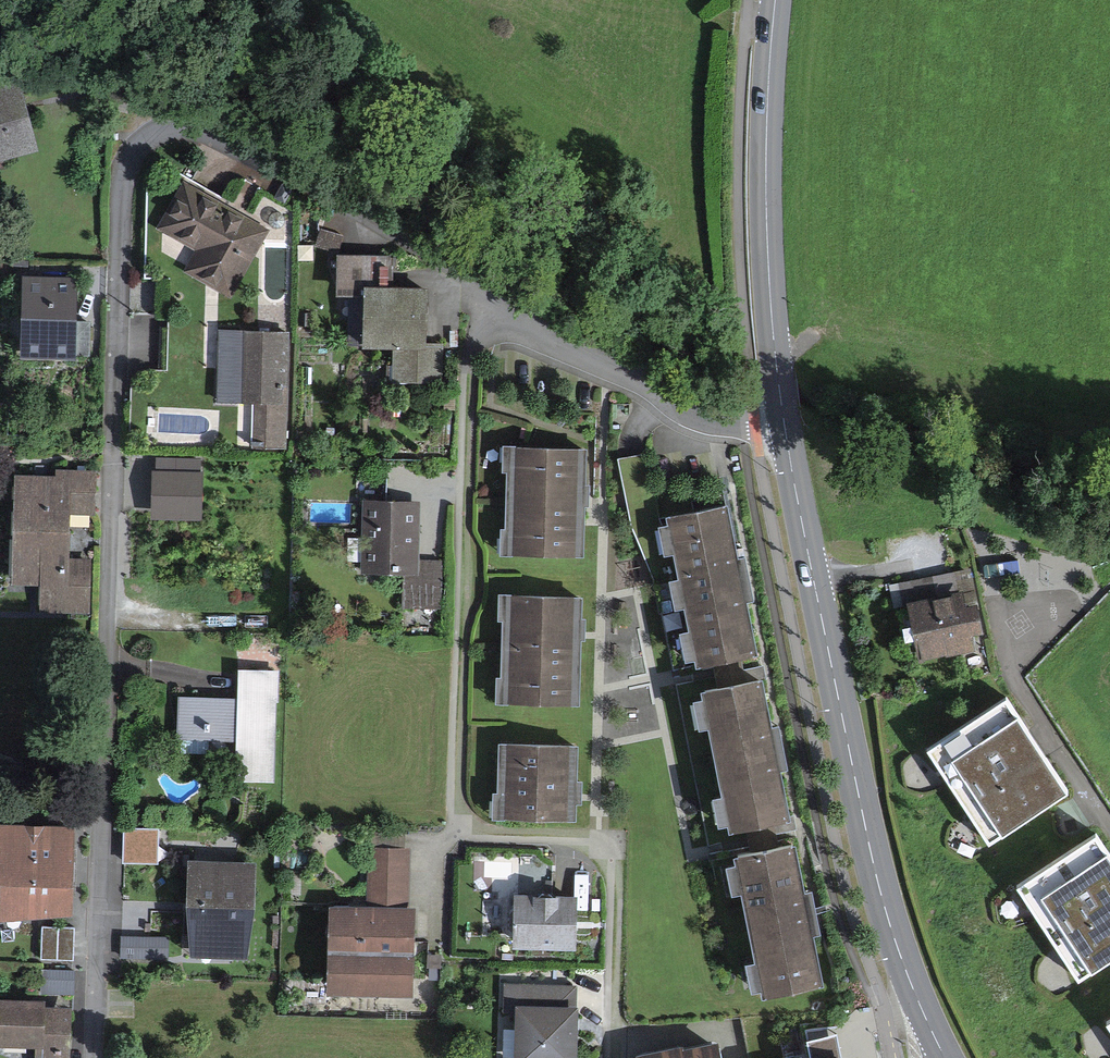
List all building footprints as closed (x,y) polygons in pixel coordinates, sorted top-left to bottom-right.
[(0,100),(0,162),(45,150),(30,93),(0,100)] [(278,235),(190,184),(163,230),(210,257),(195,283),(236,307),(278,235)] [(398,261),(343,264),(347,363),(390,361),(391,387),(434,386),(429,294),(399,295),(398,261)] [(82,283),(19,284),(19,357),(83,356),(82,283)] [(295,336),(222,338),(224,410),(254,410),(255,452),(298,451),(295,336)] [(586,450),(519,449),(517,560),(584,561),(586,450)] [(153,467),(151,514),(202,516),(204,469),(153,467)] [(98,480),(6,479),(5,585),(54,586),(53,613),(98,613),(99,565),(82,565),(82,519),(97,519),(98,480)] [(427,506),(367,507),(368,576),(412,575),(412,610),(451,609),(451,565),(428,566),(427,506)] [(741,512),(678,523),(706,669),(768,658),(741,512)] [(967,593),(911,605),(924,664),(981,652),(967,593)] [(586,601),(516,600),(515,703),(585,704),(586,601)] [(682,614),(685,648),(694,647),(691,614),(682,614)] [(279,667),(238,666),(237,696),(178,694),(177,739),(237,740),(236,779),(274,780),(276,700),(279,700),(279,667)] [(776,683),(708,695),(733,836),(801,823),(776,683)] [(1067,791),(1005,698),(927,750),(989,842),(1067,791)] [(592,748),(509,748),(509,821),(592,821),(592,748)] [(7,874),(69,876),(70,827),(0,825),(0,874),(7,874)] [(124,825),(123,861),(158,862),(159,826),(124,825)] [(1093,835),(1016,886),(1078,979),(1109,958),(1109,861),(1093,835)] [(838,986),(811,847),(740,861),(767,1000),(838,986)] [(380,914),(331,913),(329,983),(421,985),(424,854),(381,853),(380,914)] [(192,860),(191,898),(252,902),(254,863),(192,860)] [(68,910),(69,876),(7,874),(6,908),(68,910)] [(252,902),(191,898),(188,951),(250,954),(252,902)] [(594,901),(520,902),(520,952),(595,951),(594,901)] [(43,956),(74,956),(74,924),(43,924),(43,956)] [(122,932),(122,957),(169,959),(170,933),(122,932)] [(510,990),(510,1057),(588,1057),(589,991),(510,990)] [(69,1007),(40,1006),(40,1001),(0,1000),(0,1039),(41,1040),(41,1057),(67,1057),(69,1007)] [(674,1057),(722,1057),(719,1048),(674,1057)]
